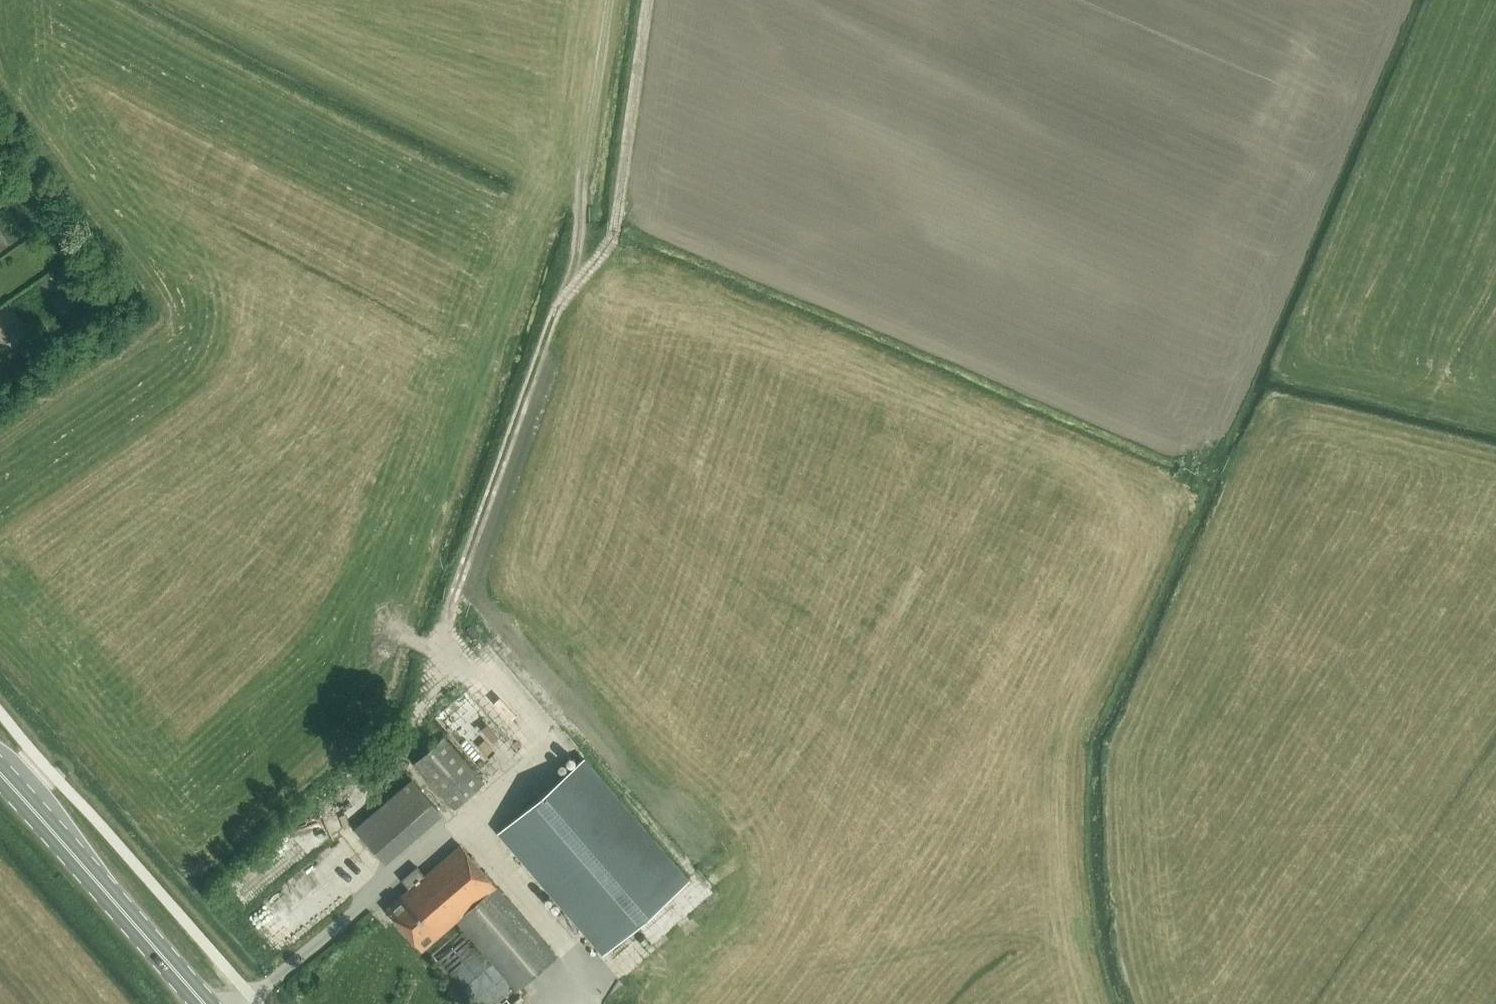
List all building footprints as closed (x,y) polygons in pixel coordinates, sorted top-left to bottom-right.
[(483,783),(443,738),(414,764),(454,809),(483,783)] [(581,761),(501,830),(605,952),(685,883),(581,761)] [(438,811),(411,780),(354,829),(381,860),(438,811)] [(400,880),(408,889),(385,909),(421,951),(455,921),(515,991),(555,957),(459,845),(424,876),(416,867),(400,880)] [(561,992),(548,1003),(571,1003),(561,992)]
